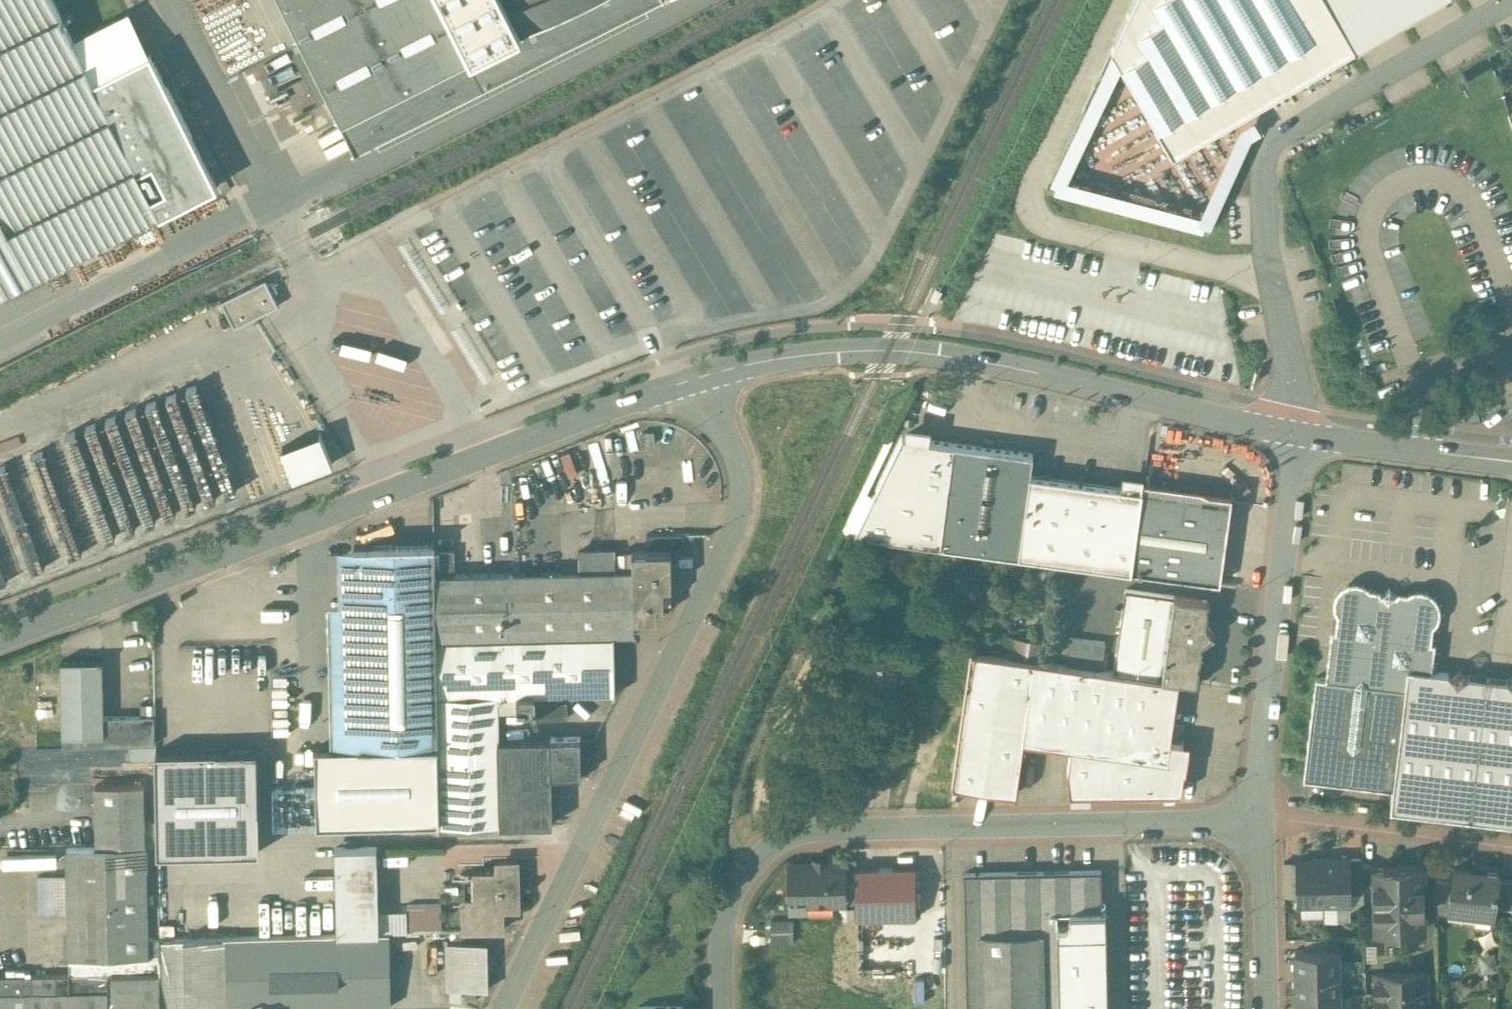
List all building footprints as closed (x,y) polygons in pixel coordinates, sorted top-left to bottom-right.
[(159,211),(93,81),(92,80),(52,0),(0,0),(0,292),(159,211)] [(343,120),(345,120),(357,145),(482,83),(468,55),(492,42),(470,0),(282,0),(343,120)] [(492,42),(468,55),(482,83),(650,0),(470,0),(492,42)] [(1330,0),(1134,0),(1111,47),(1121,64),(1174,152),(1250,108),(1356,45),(1330,0)] [(1356,45),(1377,33),(1378,34),(1379,33),(1378,32),(1399,20),(1400,21),(1401,20),(1400,19),(1425,5),(1426,6),(1427,5),(1426,4),(1433,0),(1330,0),(1356,45)] [(1068,177),(1121,64),(1111,47),(1046,187),(1210,232),(1252,135),(1261,129),(1254,117),(1240,125),(1201,212),(1068,177)] [(218,185),(150,51),(92,80),(159,211),(160,213),(218,185)] [(265,278),(221,300),(234,326),(279,304),(265,278)] [(237,489),(197,384),(187,387),(227,493),(237,489)] [(217,497),(176,391),(166,395),(206,501),(217,497)] [(196,505),(156,399),(146,403),(186,509),(196,505)] [(176,512),(136,407),(126,410),(166,516),(176,512)] [(156,520),(116,414),(106,418),(146,524),(156,520)] [(136,528),(96,422),(86,426),(126,532),(136,528)] [(116,535),(75,430),(65,433),(105,539),(116,535)] [(320,432),(281,446),(293,477),(332,463),(320,432)] [(953,443),(902,436),(854,533),(939,544),(953,443)] [(1032,453),(953,443),(939,544),(1018,555),(1029,474),(1030,474),(1032,453)] [(82,552),(43,450),(30,454),(69,557),(82,552)] [(5,464),(0,466),(0,487),(32,571),(44,566),(5,464)] [(1030,474),(1029,474),(1018,555),(1131,570),(1142,489),(1030,474)] [(1223,500),(1142,489),(1131,570),(1212,581),(1223,500)] [(683,533),(646,535),(647,549),(670,549),(670,550),(683,549),(683,533)] [(433,544),(353,546),(359,747),(439,745),(434,573),(434,550),(433,544)] [(647,549),(624,550),(625,570),(632,570),(633,617),(635,617),(656,617),(656,601),(664,601),(663,584),(671,584),(670,550),(670,549),(647,549)] [(454,573),(453,550),(434,550),(434,573),(454,573)] [(454,573),(434,573),(436,638),(614,634),(635,633),(635,617),(633,617),(632,570),(625,570),(621,570),(454,573)] [(1379,591),(1369,590),(1364,586),(1357,584),(1350,584),(1344,587),(1340,592),(1337,599),(1338,605),(1338,606),(1341,612),(1338,633),(1334,632),(1333,633),(1334,635),(1329,677),(1340,678),(1341,677),(1341,678),(1381,683),(1381,682),(1382,683),(1405,686),(1407,666),(1428,669),(1430,646),(1431,646),(1433,645),(1432,644),(1427,644),(1430,623),(1434,617),(1437,611),(1436,604),(1433,598),(1428,593),(1421,591),(1414,592),(1408,595),(1398,593),(1397,592),(1395,593),(1394,593),(1389,586),(1383,591),(1382,591),(1381,590),(1379,591)] [(1174,595),(1125,588),(1113,670),(1162,677),(1174,595)] [(1209,600),(1174,595),(1162,677),(1179,680),(1197,682),(1203,641),(1214,633),(1206,622),(1209,600)] [(614,634),(436,638),(437,698),(535,696),(616,694),(614,634)] [(1105,641),(1070,636),(1066,664),(1101,669),(1105,641)] [(1066,664),(971,650),(951,784),(1016,793),(1023,740),(1071,746),(1167,760),(1170,740),(1181,741),(1181,740),(1184,722),(1173,720),(1179,680),(1162,677),(1113,670),(1101,669),(1066,664)] [(103,660),(62,661),(63,746),(105,745),(104,717),(103,660)] [(1468,674),(1459,663),(1448,671),(1428,669),(1407,666),(1405,686),(1393,787),(1390,807),(1511,822),(1511,674),(1507,678),(1468,674)] [(1381,683),(1341,678),(1341,677),(1340,678),(1329,677),(1317,675),(1316,674),(1316,675),(1303,777),(1304,778),(1304,777),(1305,776),(1393,787),(1405,686),(1382,683),(1381,682),(1381,683)] [(567,700),(535,701),(535,696),(516,697),(517,711),(535,711),(535,717),(568,717),(567,700)] [(498,697),(437,698),(439,745),(441,825),(500,824),(499,743),(498,697)] [(155,716),(104,717),(105,745),(109,745),(155,744),(155,716)] [(550,742),(499,743),(500,824),(553,823),(551,775),(581,774),(580,736),(550,736),(550,742)] [(1167,760),(1071,746),(1067,771),(1069,793),(1181,791),(1184,770),(1185,770),(1186,764),(1187,764),(1189,748),(1188,748),(1189,742),(1183,741),(1183,740),(1181,740),(1181,741),(1170,740),(1167,760)] [(319,828),(441,825),(439,745),(359,747),(317,748),(319,828)] [(258,749),(155,751),(158,853),(260,851),(258,749)] [(143,787),(94,788),(96,847),(146,846),(144,825),(143,787)] [(96,847),(65,848),(68,975),(107,974),(159,973),(159,938),(174,937),(172,873),(147,874),(146,846),(96,847)] [(335,849),(338,933),(380,932),(378,848),(335,849)] [(1349,857),(1334,857),(1334,859),(1323,859),(1324,902),(1350,902),(1350,892),(1349,857)] [(1363,891),(1363,857),(1349,857),(1350,892),(1363,891)] [(1312,860),(1311,858),(1296,858),(1297,879),(1297,894),(1297,903),(1324,902),(1323,859),(1312,860)] [(518,905),(517,861),(498,861),(499,872),(481,872),(482,898),(465,899),(465,930),(501,929),(501,906),(518,905)] [(844,862),(789,863),(790,893),(808,893),(809,902),(845,902),(844,862)] [(1422,864),(1375,866),(1375,881),(1379,881),(1380,896),(1376,897),(1376,923),(1388,923),(1388,929),(1423,928),(1422,864)] [(915,916),(914,866),(856,867),(857,918),(915,916)] [(1499,872),(1453,867),(1451,881),(1448,906),(1449,907),(1494,912),(1495,906),(1498,878),(1499,872)] [(964,873),(967,1008),(1059,1008),(1057,912),(1102,911),(1102,910),(1101,870),(964,873)] [(434,872),(438,897),(450,895),(447,871),(434,872)] [(1451,881),(1435,878),(1435,911),(1448,913),(1449,913),(1449,907),(1448,906),(1451,881)] [(1510,879),(1498,878),(1495,906),(1507,907),(1510,879)] [(1297,879),(1284,879),(1284,894),(1297,894),(1297,879)] [(1494,912),(1449,907),(1449,913),(1448,913),(1448,915),(1475,918),(1478,922),(1490,924),(1490,925),(1493,925),(1494,912)] [(1102,911),(1057,912),(1059,1008),(1108,1008),(1106,910),(1102,910),(1102,911)] [(338,933),(227,936),(230,1008),(391,1005),(389,932),(380,932),(338,933)] [(159,938),(159,973),(160,1008),(230,1008),(227,936),(174,937),(159,938)] [(1327,936),(1304,937),(1304,948),(1327,948),(1327,936)] [(488,942),(449,942),(449,988),(489,988),(488,942)] [(1304,948),(1295,949),(1295,972),(1338,971),(1338,948),(1327,948),(1304,948)] [(1338,971),(1295,972),(1296,995),(1339,994),(1338,971)] [(1424,971),(1377,972),(1378,1008),(1425,1008),(1424,971)] [(159,973),(107,974),(108,991),(108,1008),(160,1008),(159,973)] [(0,994),(0,1008),(108,1008),(108,991),(0,994)] [(476,992),(467,991),(466,999),(476,1000),(476,992)] [(1296,995),(1296,1008),(1339,1008),(1339,994),(1296,995)]
